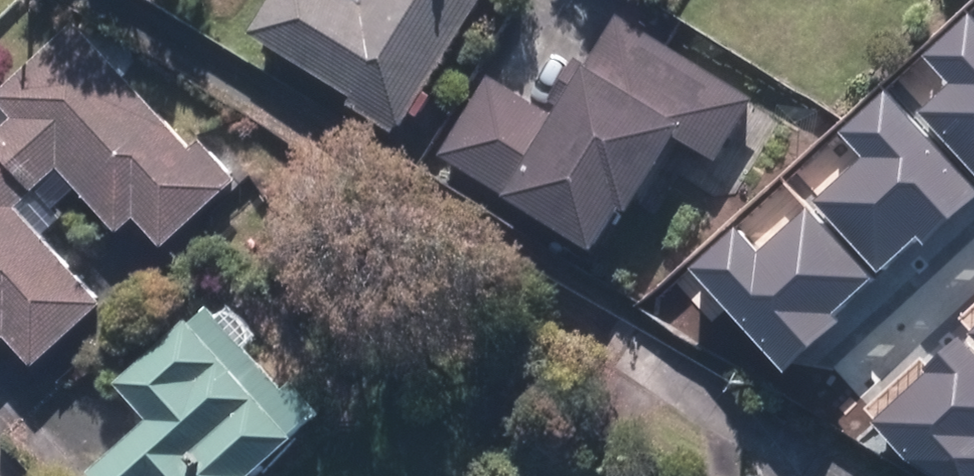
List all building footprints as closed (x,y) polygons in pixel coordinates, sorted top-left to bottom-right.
[(242,43),(346,108),(342,116),(390,146),(404,124),(411,129),(425,106),(417,101),(443,59),(480,0),(269,0),(242,43)] [(973,177),(973,39),(955,19),(910,63),(941,94),(916,118),(973,177)] [(559,111),(551,125),(485,84),(437,160),(503,202),(498,210),(583,263),(608,222),(615,226),(665,146),(709,173),(748,110),(613,26),(582,75),(568,67),(546,103),(559,111)] [(130,224),(159,252),(224,188),(69,31),(0,99),(0,113),(9,122),(0,132),(0,172),(26,199),(51,174),(115,239),(130,224)] [(871,277),(904,246),(916,259),(973,204),(973,202),(876,99),(829,144),(852,169),(808,211),(871,277)] [(26,199),(0,172),(0,352),(21,374),(88,308),(3,222),(26,199)] [(684,280),(775,384),(836,331),(823,317),(859,287),(801,221),(751,265),(730,240),(684,280)] [(143,431),(95,475),(247,475),(301,425),(201,317),(112,398),(143,431)] [(973,358),(973,330),(960,342),(973,358)] [(916,378),(921,385),(868,428),(905,474),(908,475),(973,475),(973,376),(949,349),(916,378)]
